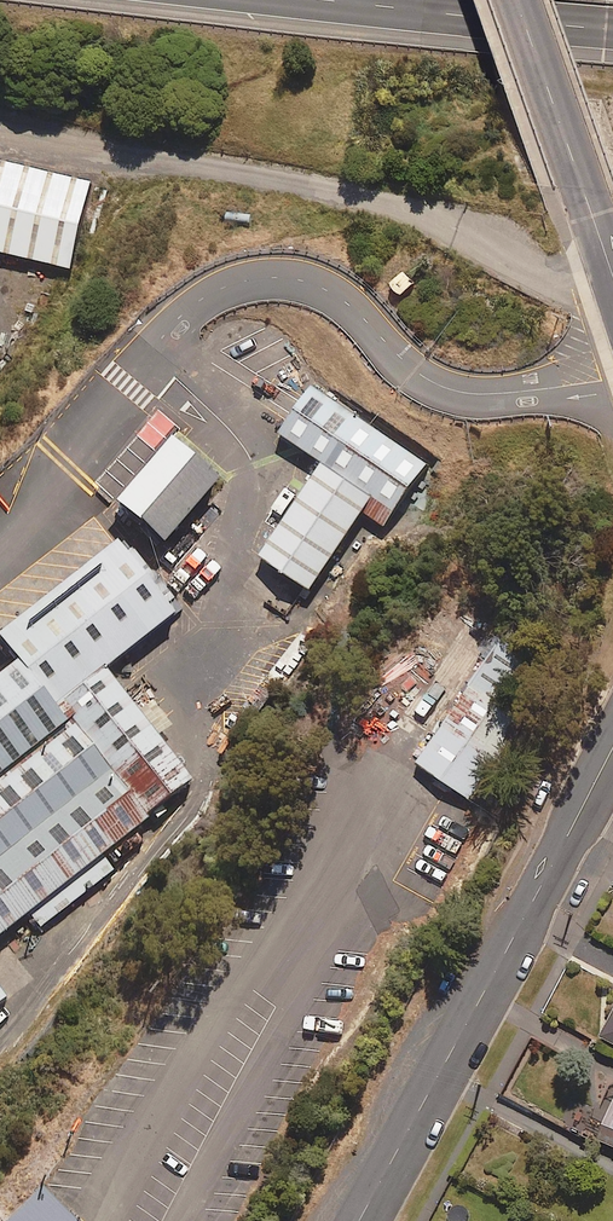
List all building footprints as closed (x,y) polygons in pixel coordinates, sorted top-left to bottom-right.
[(72,269),(91,181),(0,158),(0,253),(72,269)] [(26,330),(42,300),(29,293),(12,322),(26,330)] [(382,525),(425,461),(310,383),(277,431),(322,461),(258,554),(309,588),(361,511),(382,525)] [(160,546),(214,482),(166,440),(111,504),(160,546)] [(194,783),(97,669),(174,605),(115,535),(6,627),(23,647),(0,667),(0,946),(194,783)] [(505,709),(533,666),(496,642),(416,762),(438,777),(428,791),(452,807),(461,793),(470,799),(522,720),(505,709)] [(598,1036),(612,1044),(612,1008),(598,1036)] [(605,1114),(589,1107),(580,1127),(597,1134),(594,1140),(612,1148),(612,1097),(605,1114)] [(38,1188),(5,1220),(71,1220),(38,1188)]
